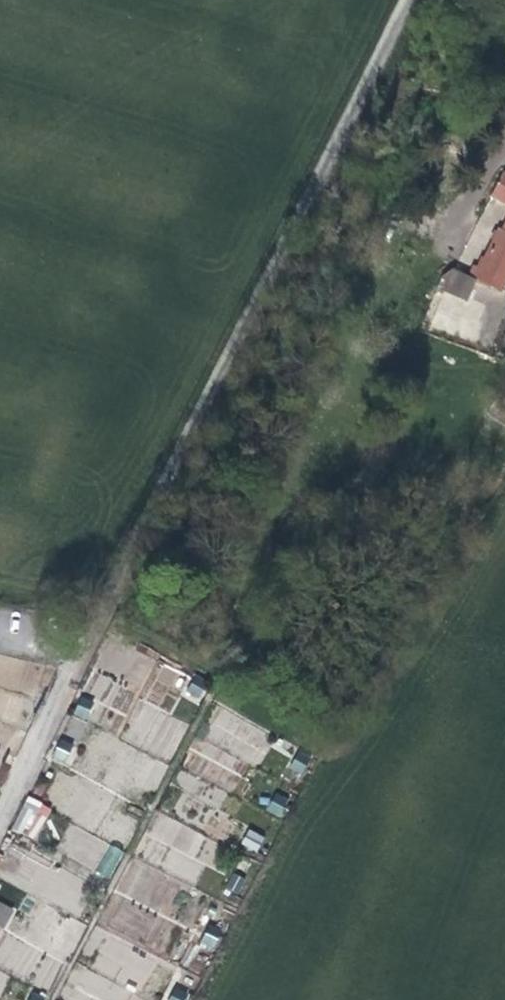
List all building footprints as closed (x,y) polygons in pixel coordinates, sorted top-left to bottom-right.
[(500,171),(490,199),(503,203),(475,280),(504,290),(504,173),(500,171)] [(504,303),(504,293),(455,274),(444,302),(498,322),(504,303)] [(273,793),(266,812),(282,817),(288,798),(273,793)] [(14,832),(39,838),(48,804),(23,797),(14,832)] [(256,852),(264,838),(249,829),(241,844),(256,852)] [(4,929),(14,907),(0,901),(0,927),(4,929)] [(188,991),(173,987),(169,999),(186,999),(188,991)]
